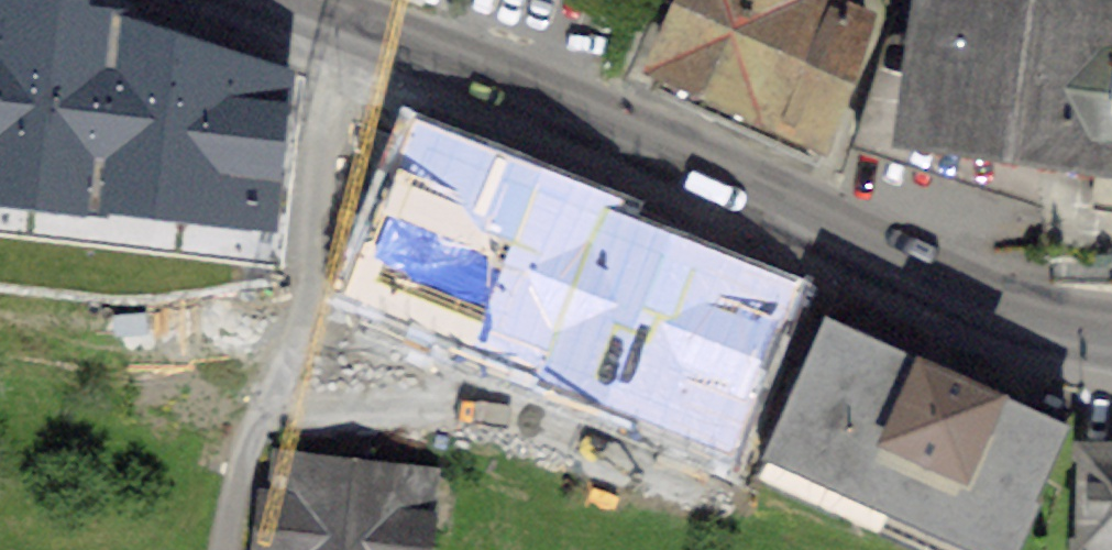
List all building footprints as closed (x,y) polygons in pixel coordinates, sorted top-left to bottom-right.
[(79,149),(97,99),(132,112),(138,95),(166,105),(190,99),(206,53),(147,32),(155,12),(123,0),(0,0),(0,152),(79,149)] [(826,135),(868,15),(834,0),(671,0),(666,12),(679,18),(662,57),(669,60),(667,64),(826,135)] [(923,72),(916,119),(1063,141),(1107,147),(1100,198),(1111,200),(1111,0),(934,0),(923,72)] [(857,125),(1049,186),(1063,141),(916,119),(923,72),(878,58),(857,125)] [(550,400),(574,338),(558,332),(604,211),(496,169),(492,178),(467,168),(462,181),(381,150),(353,223),(434,255),(422,285),(496,313),(475,371),(550,400)] [(136,264),(140,290),(285,266),(268,169),(139,190),(151,261),(136,264)] [(27,180),(33,248),(112,242),(106,174),(27,180)] [(709,369),(764,391),(782,347),(732,327),(746,296),(682,264),(649,334),(711,364),(709,369)] [(1040,495),(1035,493),(1068,418),(830,311),(762,465),(960,549),(1010,549),(1012,545),(1017,547),(1040,495)] [(1085,439),(1081,549),(1111,549),(1111,440),(1085,439)] [(273,503),(268,549),(417,549),(422,503),(437,504),(440,472),(299,453),(293,505),(273,503)]
